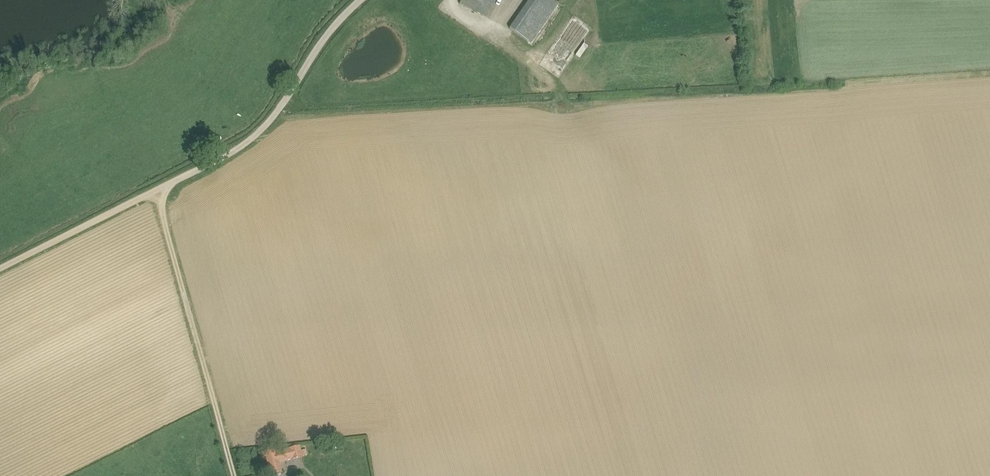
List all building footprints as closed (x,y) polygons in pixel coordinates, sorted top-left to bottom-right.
[(460,4),(488,18),(496,0),(462,0),(460,4)] [(562,6),(553,0),(554,0),(529,0),(510,28),(535,46),(562,6)]
